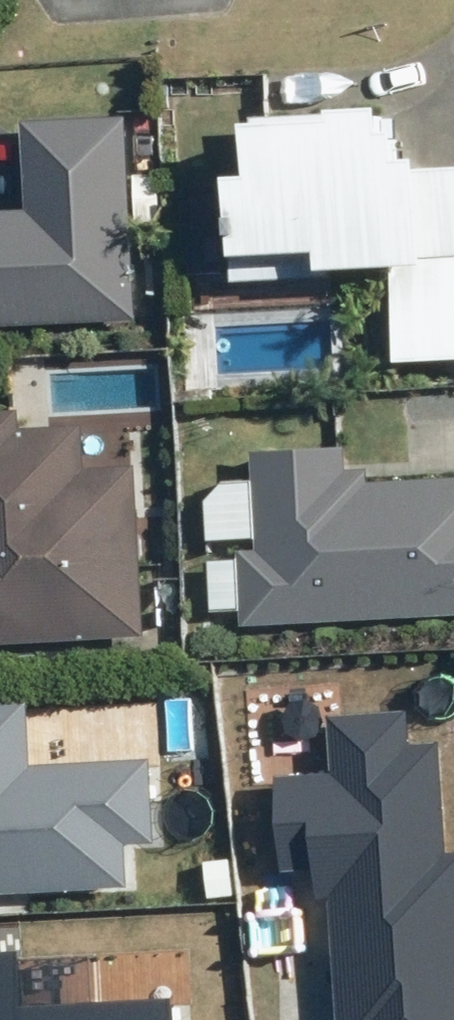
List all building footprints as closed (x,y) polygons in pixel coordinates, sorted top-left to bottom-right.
[(339,278),(339,275),(402,272),(407,364),(453,361),(453,168),(442,168),(441,159),(423,160),(421,135),(410,135),(409,110),(262,117),(265,180),(239,182),(244,283),(339,278)] [(136,316),(129,115),(28,118),(31,216),(0,217),(0,320),(136,316)] [(218,216),(188,217),(191,274),(220,273),(218,216)] [(152,634),(141,466),(95,469),(92,426),(30,431),(29,413),(0,415),(0,645),(152,634)] [(261,461),(268,555),(247,556),(252,626),(453,611),(453,479),(372,485),(364,471),(344,473),(342,455),(261,461)] [(127,889),(125,845),(154,843),(149,758),(30,764),(27,701),(0,703),(0,895),(127,889)] [(443,855),(436,743),(407,745),(405,711),(327,716),(330,774),(275,778),(281,870),(313,868),(315,903),(327,902),(334,1019),(453,1019),(453,854),(443,855)] [(170,999),(20,1006),(18,950),(0,951),(0,1019),(171,1019),(170,999)]
